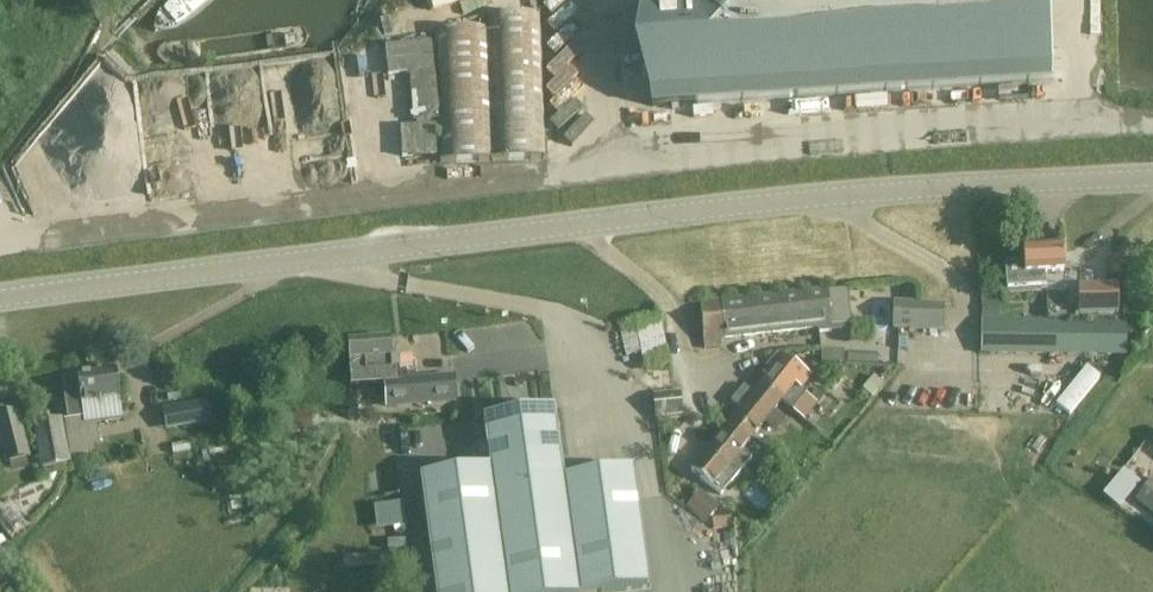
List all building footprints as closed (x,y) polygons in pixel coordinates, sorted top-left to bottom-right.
[(649,65),(645,65),(646,80),(650,80),(652,108),(700,105),(699,87),(719,85),(718,75),(699,76),(696,33),(715,32),(715,22),(696,23),(695,0),(645,0),(649,65)] [(700,105),(1052,83),(1047,0),(695,0),(696,23),(715,22),(715,32),(696,33),(699,76),(718,75),(719,85),(699,87),(700,105)] [(430,44),(386,46),(386,52),(388,75),(410,74),(413,122),(417,122),(418,127),(400,129),(402,157),(437,155),(435,131),(435,126),(426,127),(425,121),(438,120),(439,140),(440,164),(546,160),(546,136),(541,24),(541,16),(488,18),(488,26),(488,31),(437,33),(441,109),(438,109),(430,44)] [(1024,248),(1025,261),(1005,263),(1007,288),(1045,286),(1045,273),(1064,271),(1062,245),(1024,248)] [(1079,299),(1079,315),(1118,316),(1119,290),(1119,286),(1079,285),(1079,299)] [(763,298),(720,303),(725,338),(767,334),(793,331),(819,329),(819,333),(831,332),(850,330),(850,325),(852,325),(848,290),(826,292),(763,298)] [(720,303),(700,305),(705,350),(722,348),(721,339),(725,338),(720,303)] [(1000,303),(982,303),(982,319),(1000,319),(1000,303)] [(895,304),(894,329),(942,331),(942,306),(895,304)] [(670,363),(659,315),(620,324),(627,356),(641,353),(645,368),(670,363)] [(981,321),(981,356),(1054,357),(1126,357),(1127,322),(981,321)] [(389,339),(349,342),(352,386),(386,383),(388,407),(454,402),(453,395),(452,378),(451,378),(400,382),(399,369),(413,368),(412,356),(399,357),(399,355),(391,356),(389,339)] [(806,375),(778,353),(763,372),(768,376),(761,386),(782,403),(792,412),(807,393),(802,389),(810,379),(806,375)] [(122,418),(121,416),(116,371),(62,377),(68,420),(83,418),(83,423),(122,418)] [(0,382),(0,396),(2,402),(18,398),(14,379),(0,382)] [(732,420),(753,437),(764,424),(775,432),(784,421),(773,412),(782,403),(761,386),(754,394),(744,387),(731,402),(740,410),(732,420)] [(681,393),(654,395),(655,418),(683,416),(681,393)] [(207,401),(163,409),(167,432),(211,424),(207,401)] [(420,478),(435,591),(624,591),(650,589),(634,470),(564,480),(554,409),(483,419),(489,469),(420,478)] [(285,416),(288,435),(313,431),(311,412),(285,416)] [(29,458),(18,413),(0,417),(0,440),(6,464),(29,458)] [(69,464),(68,459),(62,418),(34,423),(41,468),(69,464)] [(281,418),(268,419),(269,432),(281,431),(281,418)] [(712,445),(743,470),(752,458),(742,450),(753,437),(732,420),(712,445)] [(712,445),(691,471),(721,496),(743,470),(712,445)] [(1149,512),(1152,515),(1152,479),(1135,501),(1149,512)] [(715,527),(726,514),(700,492),(686,508),(705,525),(708,521),(715,527)]
